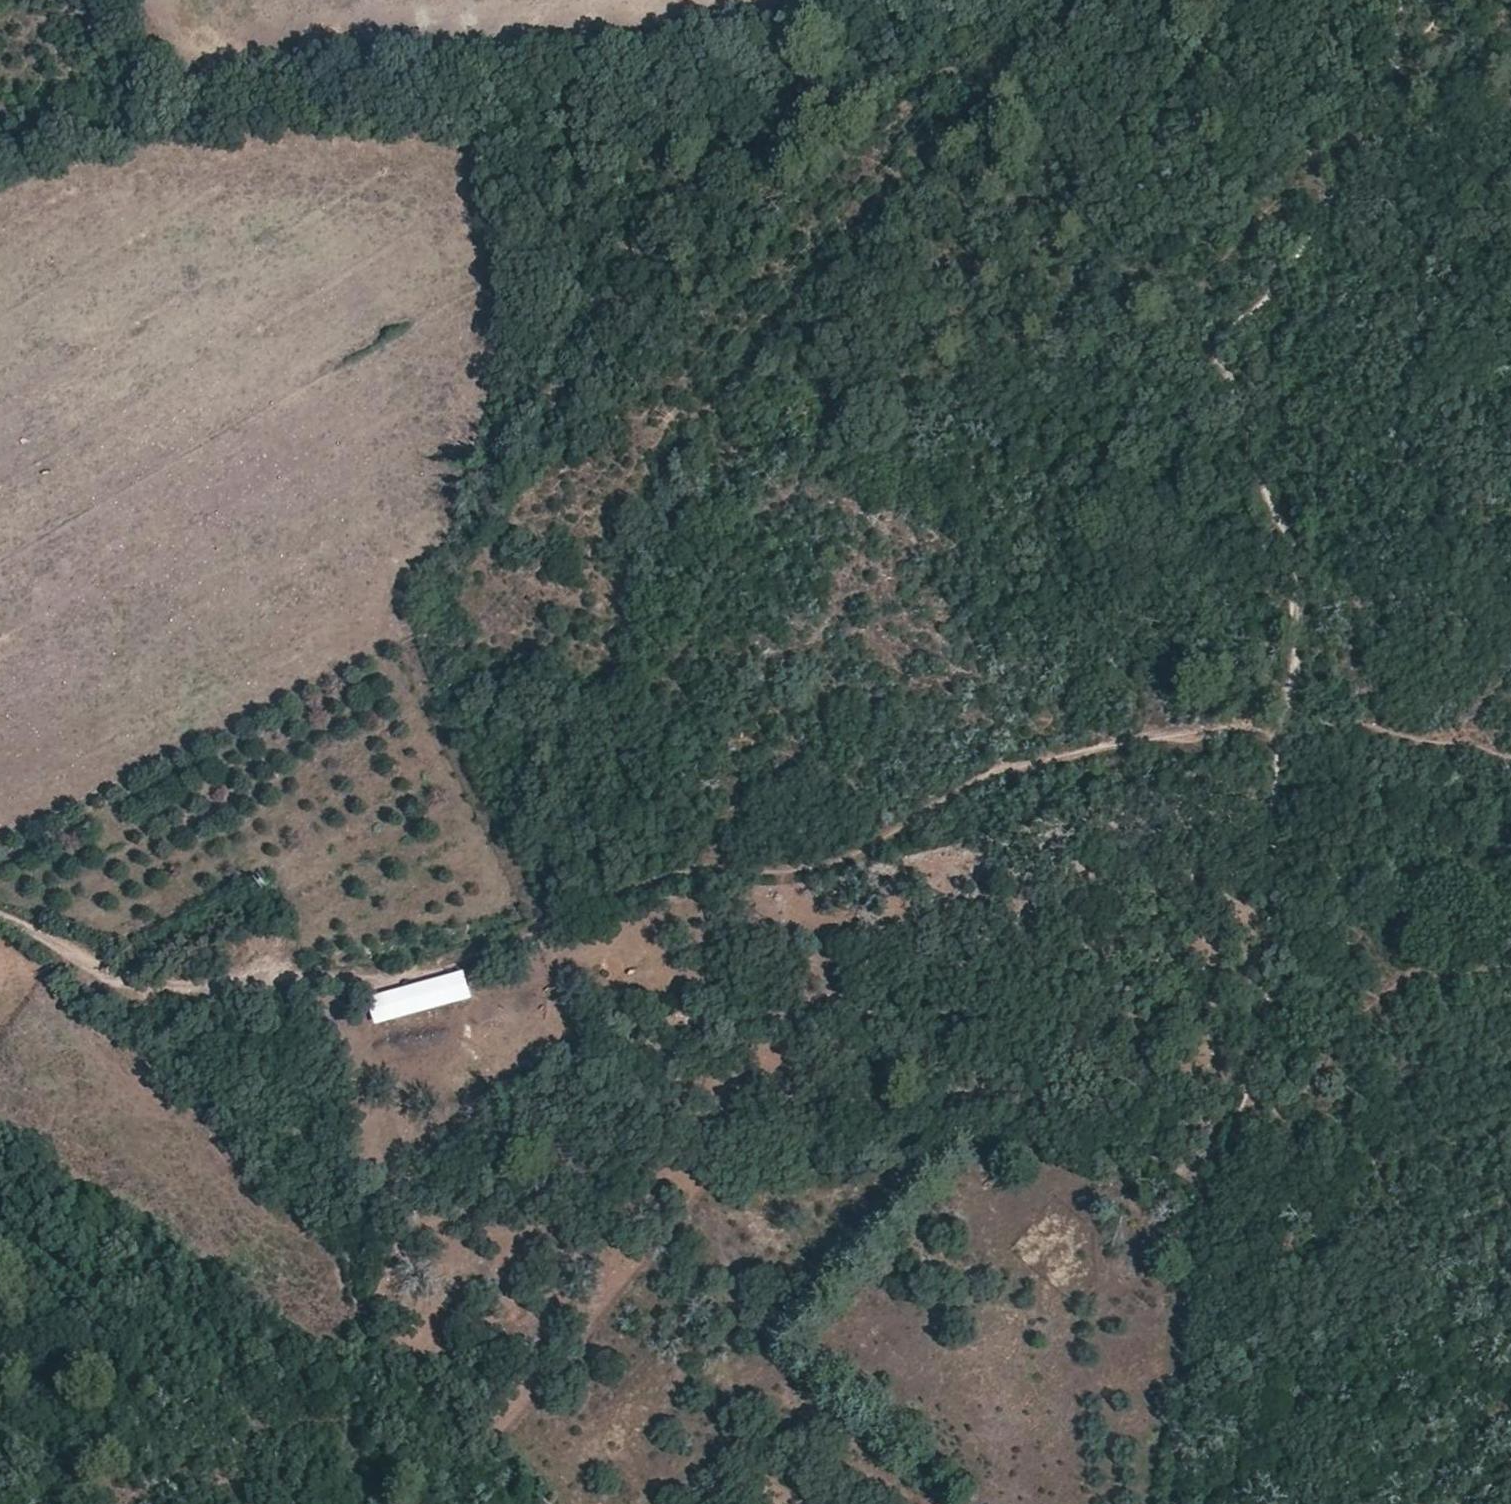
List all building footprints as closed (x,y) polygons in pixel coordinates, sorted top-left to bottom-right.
[(368,996),(376,1025),(450,1005),(442,976),(368,996)]
